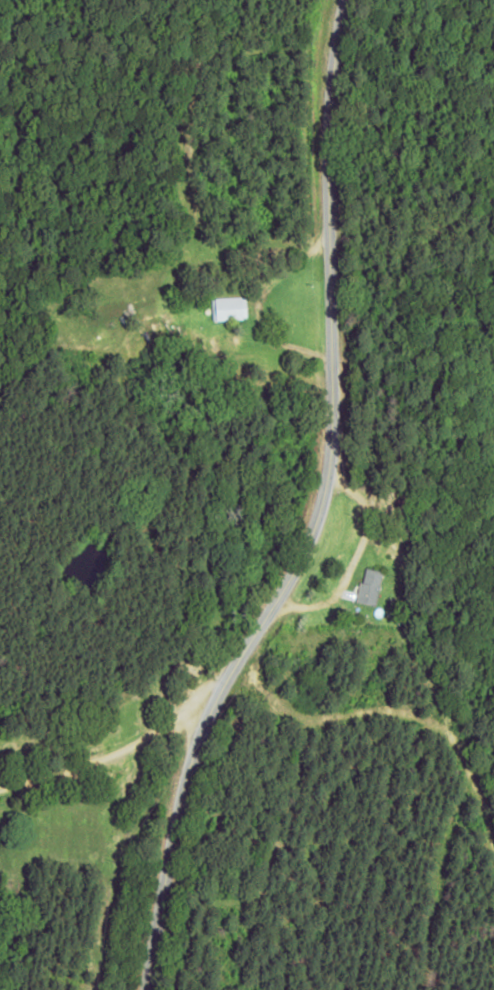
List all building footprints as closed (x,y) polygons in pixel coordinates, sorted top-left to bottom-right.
[(212,298),(212,320),(246,319),(245,297),(212,298)] [(376,606),(383,571),(363,567),(356,602),(376,606)]
